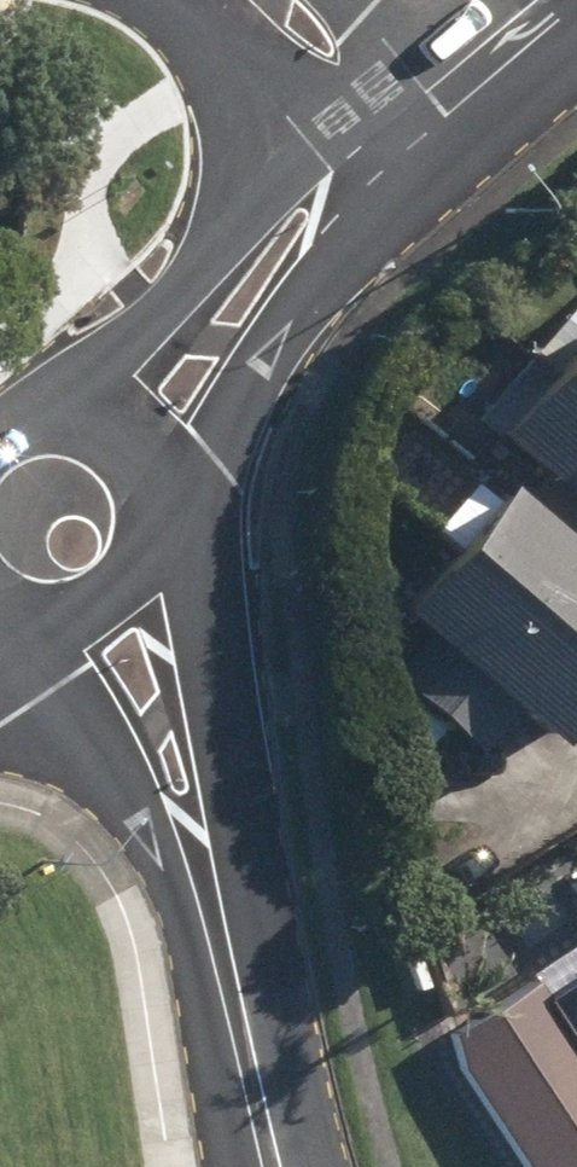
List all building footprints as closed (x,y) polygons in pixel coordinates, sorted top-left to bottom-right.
[(572,325),(471,448),(526,494),(501,524),(576,585),(576,329),(572,325)] [(470,498),(367,624),(404,653),(376,686),(466,759),(490,729),(523,757),(576,691),(576,585),(501,524),(470,498)] [(564,895),(576,915),(576,886),(564,895)] [(506,1166),(576,1166),(576,972),(567,979),(571,984),(535,1009),(521,989),(439,1041),(447,1077),(506,1166)]
